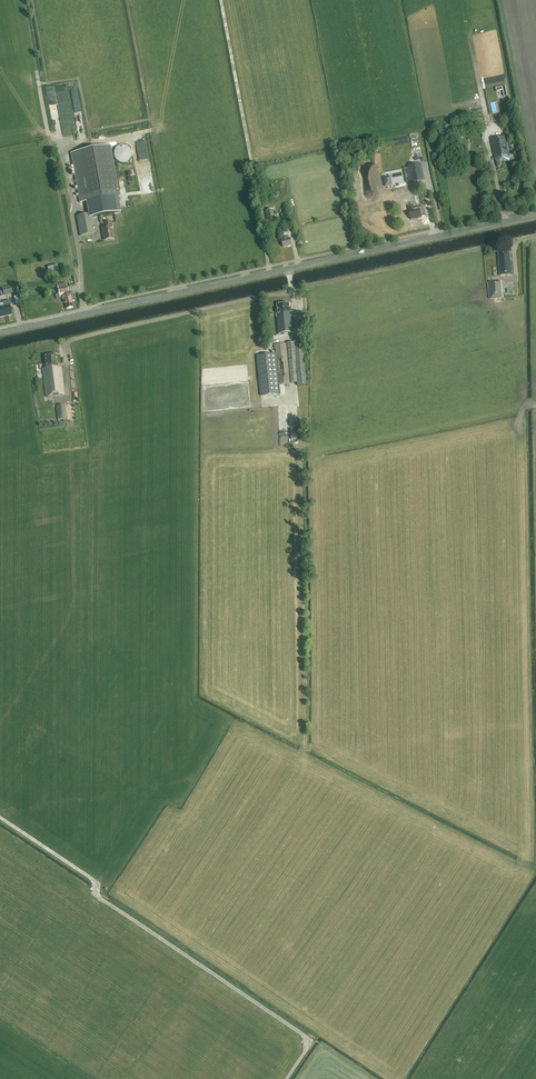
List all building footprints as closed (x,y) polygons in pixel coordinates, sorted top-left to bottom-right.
[(507,129),(509,138),(517,137),(516,128),(507,129)] [(509,159),(514,158),(513,154),(509,154),(505,136),(491,139),(495,161),(497,160),(498,167),(503,166),(503,163),(510,161),(509,159)] [(131,157),(131,154),(131,151),(130,149),(128,147),(125,146),(122,145),(120,146),(117,147),(115,149),(114,151),(114,154),(114,157),(115,159),(117,161),(120,162),(122,163),(125,162),(128,161),(130,159),(131,157)] [(109,146),(71,153),(79,197),(80,203),(92,200),(95,217),(121,212),(117,190),(118,190),(109,146)] [(418,164),(408,166),(411,183),(422,181),(418,164)] [(409,212),(409,214),(410,220),(421,217),(421,215),(425,214),(423,207),(413,209),(413,206),(408,207),(409,211),(409,212)] [(274,209),(265,211),(268,225),(277,224),(274,209)] [(76,216),(80,236),(93,233),(90,213),(76,216)] [(102,228),(104,240),(113,239),(111,227),(112,227),(112,222),(104,223),(104,228),(102,228)] [(283,247),(292,245),(290,239),(289,239),(288,236),(281,238),(282,240),(283,247)] [(509,253),(498,254),(499,262),(500,276),(512,275),(510,260),(509,253)] [(60,264),(50,265),(51,273),(60,272),(60,264)] [(489,299),(503,298),(501,281),(488,282),(489,299)] [(57,285),(58,289),(59,294),(66,292),(67,296),(63,297),(63,299),(64,303),(65,303),(66,309),(73,307),(71,301),(74,301),(73,292),(68,293),(67,287),(66,287),(65,283),(57,285)] [(15,291),(13,285),(2,288),(4,294),(15,291)] [(1,317),(11,314),(9,306),(10,305),(9,301),(3,302),(4,306),(0,307),(0,313),(1,317)] [(278,335),(293,333),(291,310),(289,310),(289,304),(277,305),(278,315),(276,315),(278,335)] [(305,373),(303,339),(294,340),(296,373),(305,373)] [(291,383),(287,344),(274,345),(275,354),(257,356),(261,396),(279,394),(278,384),(291,383)] [(46,397),(64,395),(61,367),(58,367),(56,355),(45,356),(46,368),(43,369),(46,397)] [(58,420),(68,418),(66,405),(56,406),(58,420)]
